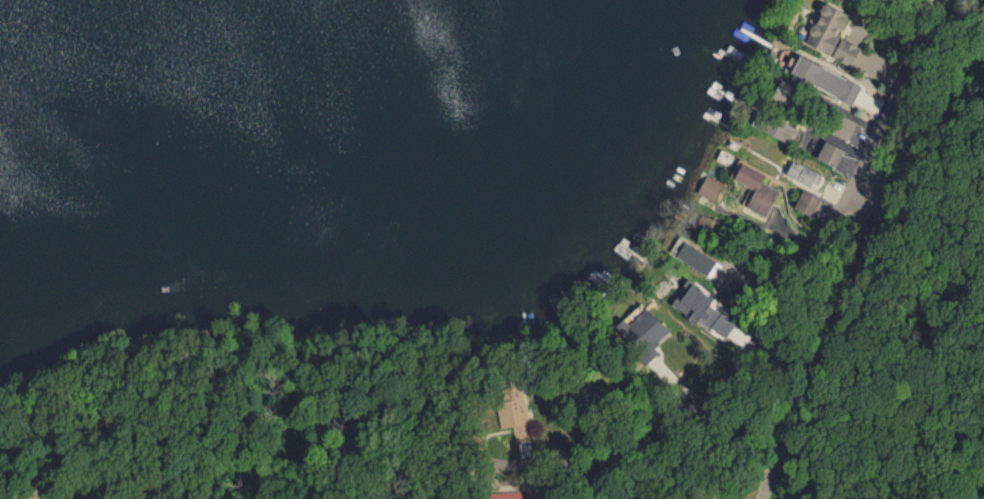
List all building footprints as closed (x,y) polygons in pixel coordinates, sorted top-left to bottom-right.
[(804,42),(855,66),(864,46),(840,35),(850,14),(824,2),(804,42)] [(790,74),(853,102),(862,84),(798,56),(790,74)] [(772,96),(790,104),(798,87),(780,79),(772,96)] [(848,140),(856,122),(840,114),(831,132),(848,140)] [(799,128),(780,118),(771,134),(790,144),(799,128)] [(858,158),(844,153),(845,148),(823,140),(816,160),(852,173),(858,158)] [(785,173),(809,186),(817,172),(792,160),(785,173)] [(762,181),(766,174),(741,161),(733,178),(750,186),(741,204),(766,216),(779,190),(762,181)] [(714,200),(722,182),(705,174),(697,192),(714,200)] [(812,216),(821,197),(803,188),(794,207),(812,216)] [(711,277),(720,261),(679,237),(670,253),(711,277)] [(726,336),(736,322),(729,316),(732,312),(692,281),(673,305),(695,322),(700,316),(726,336)] [(614,327),(641,357),(669,331),(641,301),(614,327)] [(512,425),(515,439),(532,436),(524,393),(509,396),(509,398),(496,401),(501,427),(512,425)]
